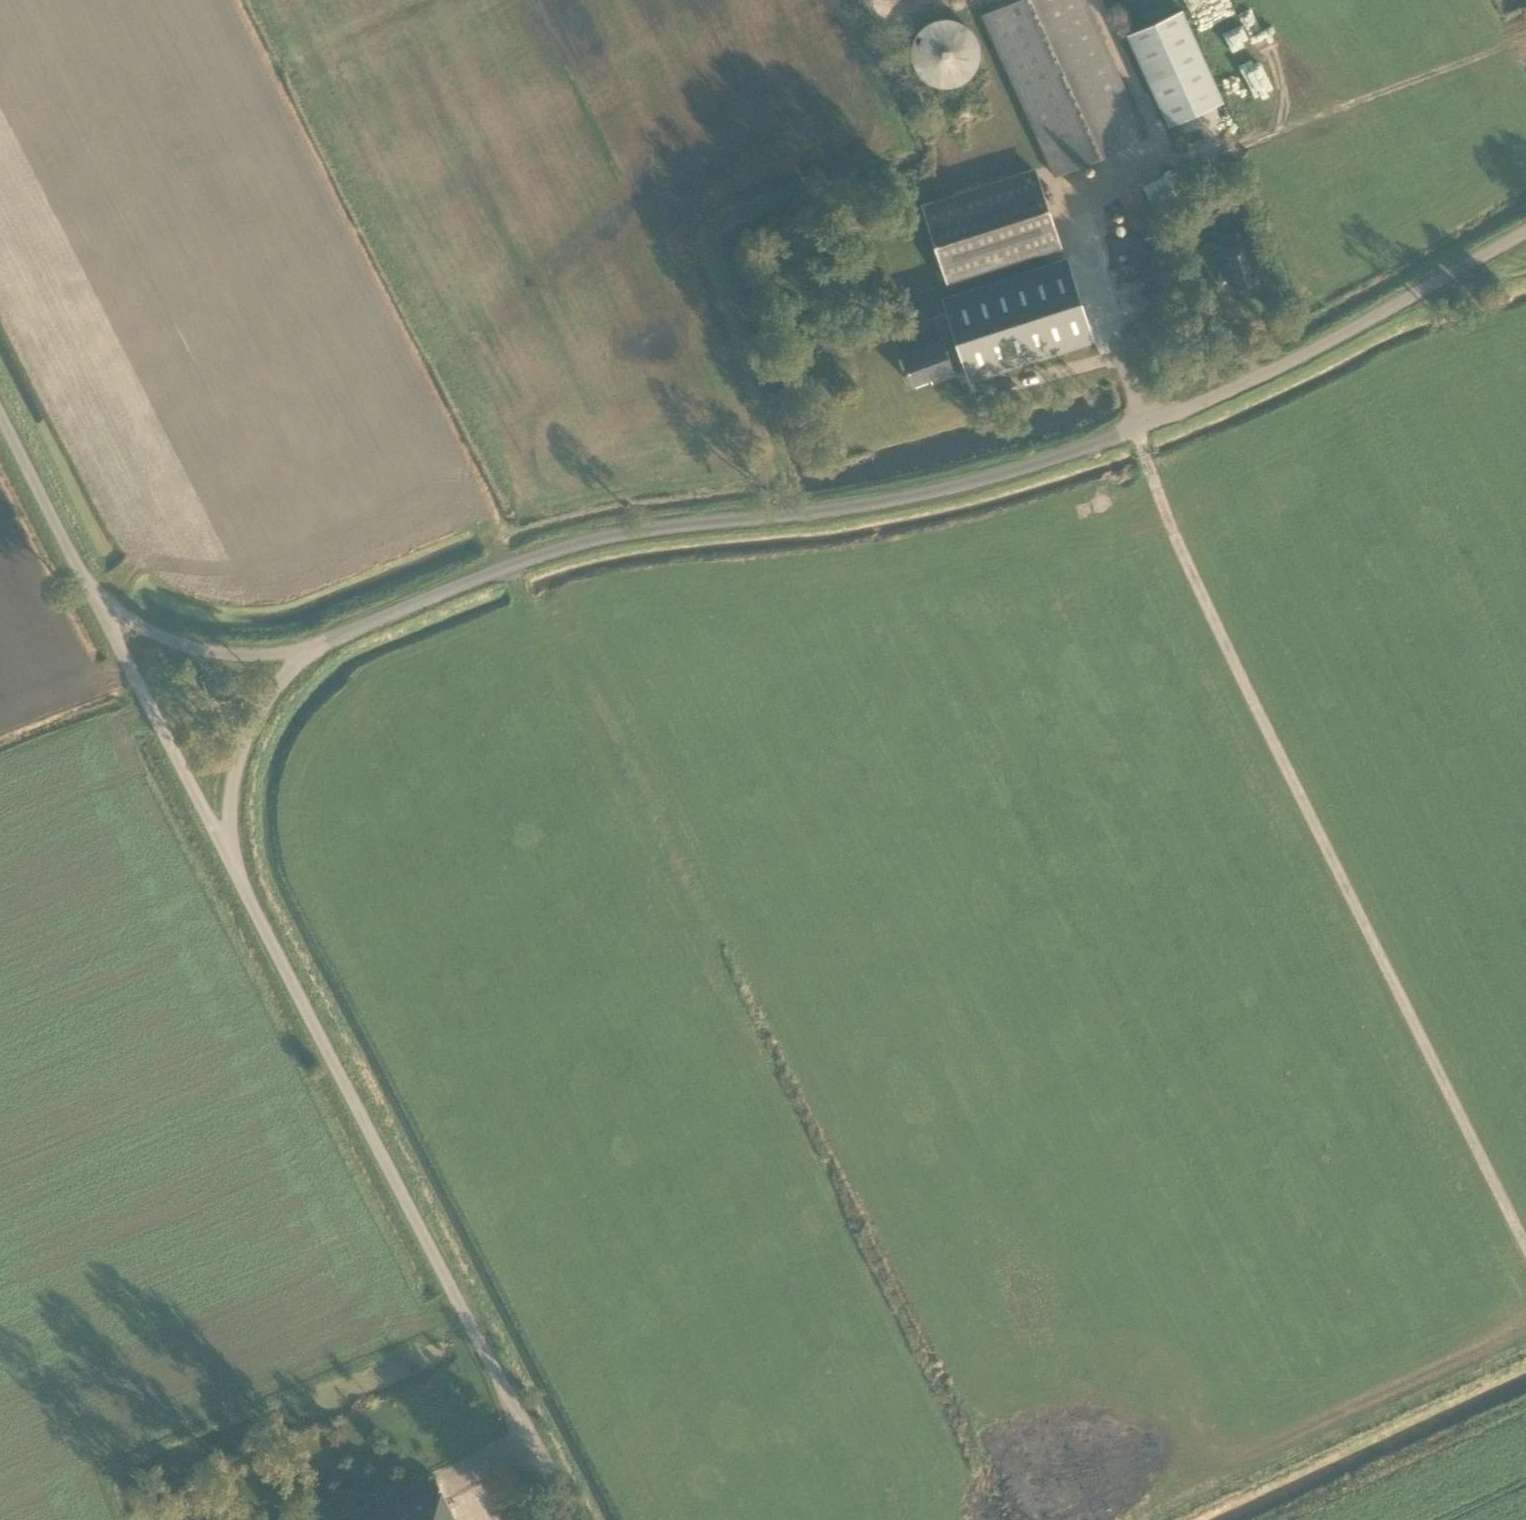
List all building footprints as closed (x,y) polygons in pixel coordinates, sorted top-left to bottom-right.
[(981,14),(1045,156),(1054,176),(1149,132),(1089,0),(1011,0),(981,14)] [(1202,30),(1258,3),(1256,0),(1188,0),(1202,30)] [(1223,99),(1183,11),(1182,8),(1127,33),(1168,124),(1223,99)] [(949,18),(946,17),(943,18),(940,18),(937,19),(934,20),(931,21),(929,22),(926,24),(924,26),(921,28),(919,30),(918,32),(916,35),(915,37),(913,40),(913,43),(912,46),(912,49),(911,52),(911,55),(912,58),(913,61),(913,64),(915,66),(916,69),(918,72),(919,74),(921,76),(924,78),(926,80),(929,82),(931,83),(934,84),(937,85),(940,86),(943,86),(946,86),(949,86),(952,86),(955,85),(958,84),(960,83),(963,82),(966,80),(968,78),(970,76),(972,74),(974,72),(976,69),(977,66),(978,64),(979,61),(980,58),(980,55),(980,52),(980,49),(980,46),(979,43),(978,40),(977,37),(976,35),(974,32),(972,30),(970,28),(968,26),(966,24),(963,22),(960,21),(958,20),(955,19),(952,18),(949,18)] [(949,284),(1061,247),(1040,184),(1034,166),(923,203),(949,284)] [(1249,242),(1254,241),(1251,229),(1226,237),(1229,248),(1224,249),(1236,291),(1261,283),(1249,242)] [(969,372),(971,376),(1093,336),(1067,256),(944,297),(950,313),(969,372)] [(935,383),(969,372),(950,313),(938,317),(946,341),(904,355),(914,386),(933,379),(935,383)] [(437,1477),(353,1519),(458,1519),(437,1477)]
